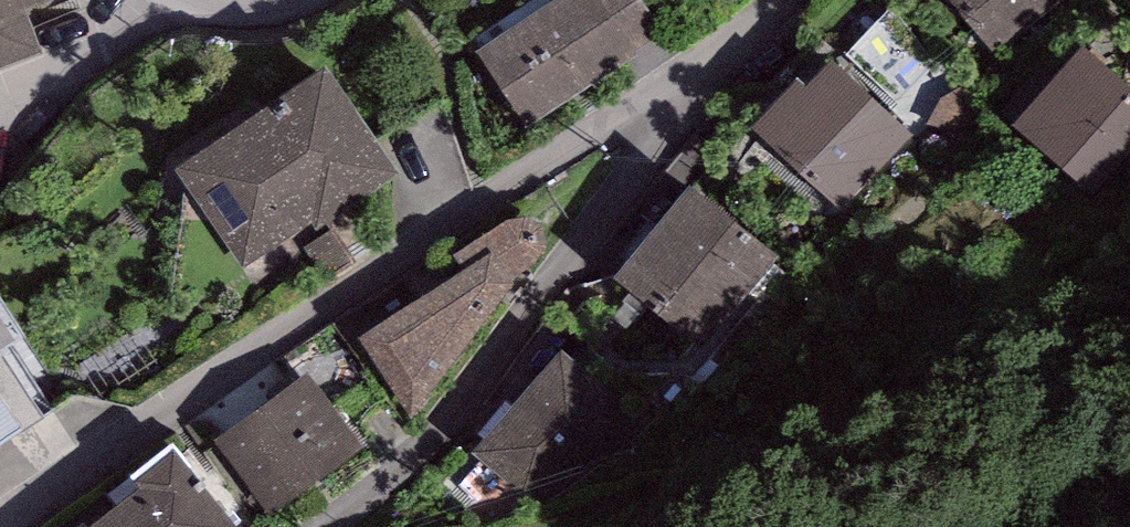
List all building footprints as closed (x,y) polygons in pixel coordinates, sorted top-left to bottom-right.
[(17,13),(14,5),(26,0),(0,0),(0,20),(17,13)] [(528,118),(656,35),(633,0),(572,0),(487,56),(528,118)] [(997,47),(1053,0),(957,0),(997,47)] [(934,64),(890,10),(847,57),(896,102),(934,64)] [(1084,58),(1024,128),(1093,187),(1129,144),(1129,97),(1084,58)] [(909,143),(833,69),(804,98),(798,92),(759,131),(840,212),(909,143)] [(325,79),(184,174),(244,264),(386,169),(325,79)] [(689,196),(629,273),(711,337),(771,259),(689,196)] [(518,232),(365,343),(408,401),(518,289),(504,276),(531,255),(518,232)] [(559,357),(477,454),(539,497),(642,425),(559,357)] [(18,400),(0,370),(0,410),(18,400)] [(215,441),(243,478),(335,409),(307,371),(215,441)] [(363,447),(335,409),(243,478),(272,516),(363,447)] [(208,493),(192,474),(195,472),(173,444),(131,477),(141,489),(108,516),(117,526),(166,526),(208,493)] [(166,526),(235,526),(208,493),(166,526)] [(108,516),(93,526),(117,526),(108,516)]
